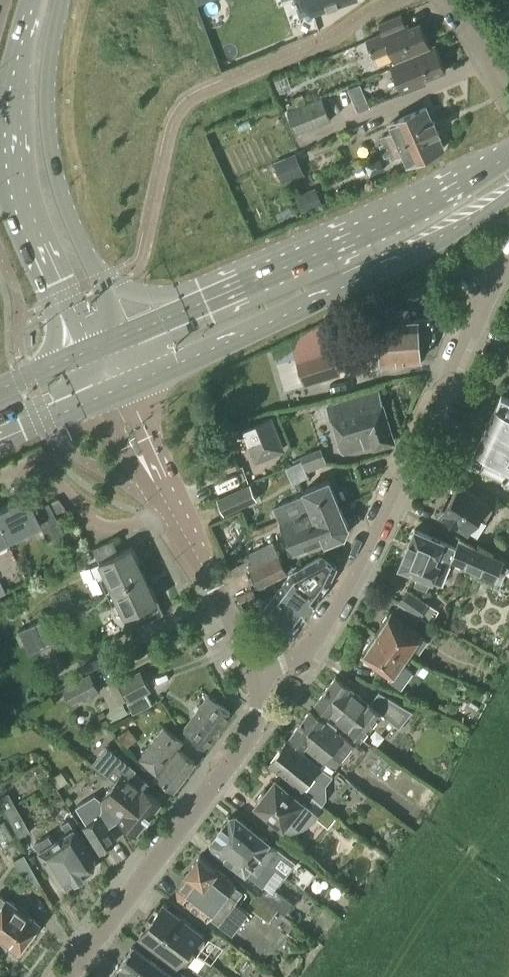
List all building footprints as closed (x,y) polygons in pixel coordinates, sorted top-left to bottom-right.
[(312,12),(344,0),(307,0),(312,12)] [(378,23),(381,31),(382,34),(366,41),(354,45),(358,54),(369,49),(372,57),(389,51),(393,62),(430,48),(421,23),(410,28),(408,23),(405,24),(401,14),(383,21),(378,23)] [(430,48),(393,62),(389,64),(401,94),(420,86),(418,81),(445,70),(436,46),(430,48)] [(388,62),(375,67),(383,90),(397,85),(388,62)] [(296,133),(330,120),(321,97),(287,110),(296,133)] [(354,101),(358,111),(367,107),(363,97),(354,101)] [(382,151),(434,128),(425,108),(390,123),(394,133),(381,138),(383,143),(379,145),(382,151)] [(443,148),(434,128),(382,151),(384,158),(388,156),(391,161),(404,155),(408,164),(443,148)] [(295,153),(271,164),(281,185),(305,175),(295,153)] [(294,194),(301,213),(323,205),(315,186),(294,194)] [(420,289),(417,287),(414,281),(403,287),(404,298),(421,296),(420,289)] [(381,351),(371,352),(371,363),(422,359),(436,336),(435,325),(428,318),(411,319),(410,309),(384,311),(385,321),(379,322),(381,351)] [(327,327),(313,333),(318,349),(332,345),(327,327)] [(304,386),(341,375),(332,345),(296,356),(304,386)] [(379,392),(329,407),(343,453),(373,444),(374,447),(394,441),(379,392)] [(501,395),(488,422),(486,421),(486,423),(488,424),(485,431),(482,430),(482,431),(484,432),(471,460),(508,478),(508,398),(501,395)] [(271,418),(245,428),(258,461),(284,450),(271,418)] [(301,460),(285,467),(293,483),(308,476),(301,460)] [(315,517),(341,507),(330,480),(303,492),(305,496),(276,508),(282,524),(313,511),(315,517)] [(460,484),(439,514),(468,533),(480,515),(486,519),(493,508),(487,504),(488,502),(460,484)] [(258,500),(251,485),(220,500),(227,515),(258,500)] [(4,539),(38,523),(46,541),(62,533),(48,503),(33,510),(26,495),(0,508),(0,531),(4,539)] [(349,527),(341,507),(315,517),(325,542),(326,544),(344,536),(349,527)] [(325,542),(315,517),(313,511),(282,524),(295,555),(298,553),(301,555),(307,553),(308,549),(325,542)] [(452,563),(461,541),(459,540),(455,548),(444,544),(445,541),(416,529),(401,567),(420,575),(417,582),(428,587),(431,579),(442,584),(451,562),(452,563)] [(461,541),(452,563),(487,576),(496,579),(503,561),(494,557),(495,556),(473,547),(474,546),(461,541)] [(288,573),(273,543),(243,558),(258,588),(288,573)] [(106,591),(145,573),(132,546),(99,562),(106,576),(100,579),(106,591)] [(293,570),(289,575),(320,596),(329,585),(338,566),(322,554),(293,570)] [(145,573),(106,591),(112,605),(118,602),(130,629),(164,613),(145,573)] [(320,596),(289,575),(273,596),(303,618),(320,596)] [(472,582),(469,591),(476,594),(479,585),(472,582)] [(408,590),(397,605),(419,619),(428,604),(408,590)] [(303,618),(273,596),(260,614),(289,636),(303,618)] [(383,623),(375,634),(377,635),(378,633),(382,635),(379,640),(383,642),(384,640),(406,655),(407,655),(412,646),(420,650),(428,638),(421,633),(423,631),(414,625),(419,619),(397,605),(393,611),(392,611),(389,614),(385,615),(381,620),(383,623)] [(39,620),(29,625),(39,648),(51,643),(39,620)] [(39,648),(29,625),(17,630),(28,654),(39,648)] [(400,686),(411,670),(416,673),(422,665),(407,655),(406,655),(384,640),(383,642),(379,640),(382,635),(378,633),(377,635),(375,634),(370,642),(367,642),(362,649),(364,652),(362,655),(389,674),(387,677),(400,686)] [(120,682),(130,701),(152,690),(141,671),(120,682)] [(90,674),(63,688),(72,705),(92,694),(93,697),(100,693),(90,674)] [(371,703),(350,687),(336,676),(316,704),(330,714),(362,737),(364,734),(365,734),(373,724),(382,731),(391,718),(400,725),(413,708),(379,691),(371,703)] [(147,692),(130,701),(136,712),(153,703),(147,692)] [(230,713),(207,696),(182,730),(205,747),(230,713)] [(128,713),(122,702),(105,711),(111,722),(128,713)] [(291,737),(323,762),(335,769),(343,759),(355,742),(344,735),(336,729),(337,727),(328,720),(327,721),(312,710),(291,737)] [(183,741),(164,726),(138,760),(158,776),(179,749),(178,748),(183,741)] [(137,740),(129,729),(119,736),(127,747),(137,740)] [(302,789),(308,781),(321,791),(333,776),(320,766),(321,765),(288,740),(270,764),(302,789)] [(128,807),(148,821),(154,813),(153,812),(161,802),(145,789),(149,784),(134,772),(136,770),(106,747),(93,764),(115,781),(113,783),(134,799),(128,807)] [(195,761),(179,749),(158,776),(160,777),(159,778),(173,790),(195,761)] [(323,762),(321,765),(320,766),(330,774),(334,770),(323,762)] [(360,785),(366,777),(354,769),(349,777),(360,785)] [(314,817),(318,812),(276,779),(265,794),(260,794),(257,799),(258,802),(257,804),(272,816),(272,821),(276,825),(280,823),(290,831),(314,817)] [(355,795),(357,783),(342,780),(340,793),(355,795)] [(134,799),(113,783),(100,801),(95,796),(77,808),(87,824),(82,827),(97,853),(116,842),(108,828),(120,821),(136,833),(146,822),(147,823),(148,821),(128,807),(134,799)] [(30,831),(9,793),(0,798),(0,803),(19,837),(30,831)] [(295,862),(236,815),(229,816),(222,826),(221,825),(219,828),(248,851),(245,855),(254,862),(257,858),(265,864),(266,862),(275,869),(284,876),(295,862)] [(212,848),(246,874),(246,873),(252,878),(253,877),(263,884),(275,869),(266,862),(265,864),(257,858),(254,862),(245,855),(248,851),(219,828),(216,832),(217,833),(211,841),(212,848)] [(48,835),(34,844),(61,887),(67,887),(94,870),(96,864),(74,829),(53,842),(48,835)] [(304,845),(286,832),(280,841),(297,854),(304,845)] [(201,854),(187,872),(189,873),(177,889),(178,895),(206,916),(208,914),(234,933),(251,911),(236,900),(242,891),(232,883),(235,879),(201,854)] [(24,855),(13,860),(29,889),(40,883),(24,855)] [(295,862),(284,876),(302,890),(313,876),(295,862)] [(270,885),(261,896),(285,914),(293,903),(270,885)] [(248,906),(270,922),(279,911),(256,894),(248,906)] [(18,951),(39,923),(13,904),(13,902),(10,902),(5,899),(4,901),(0,897),(0,937),(18,951)] [(164,902),(151,918),(196,953),(204,942),(203,931),(164,902)] [(196,953),(151,918),(138,934),(179,964),(188,965),(196,953)] [(134,976),(177,976),(133,944),(118,965),(119,966),(134,976)] [(119,966),(111,976),(134,976),(119,966)]
